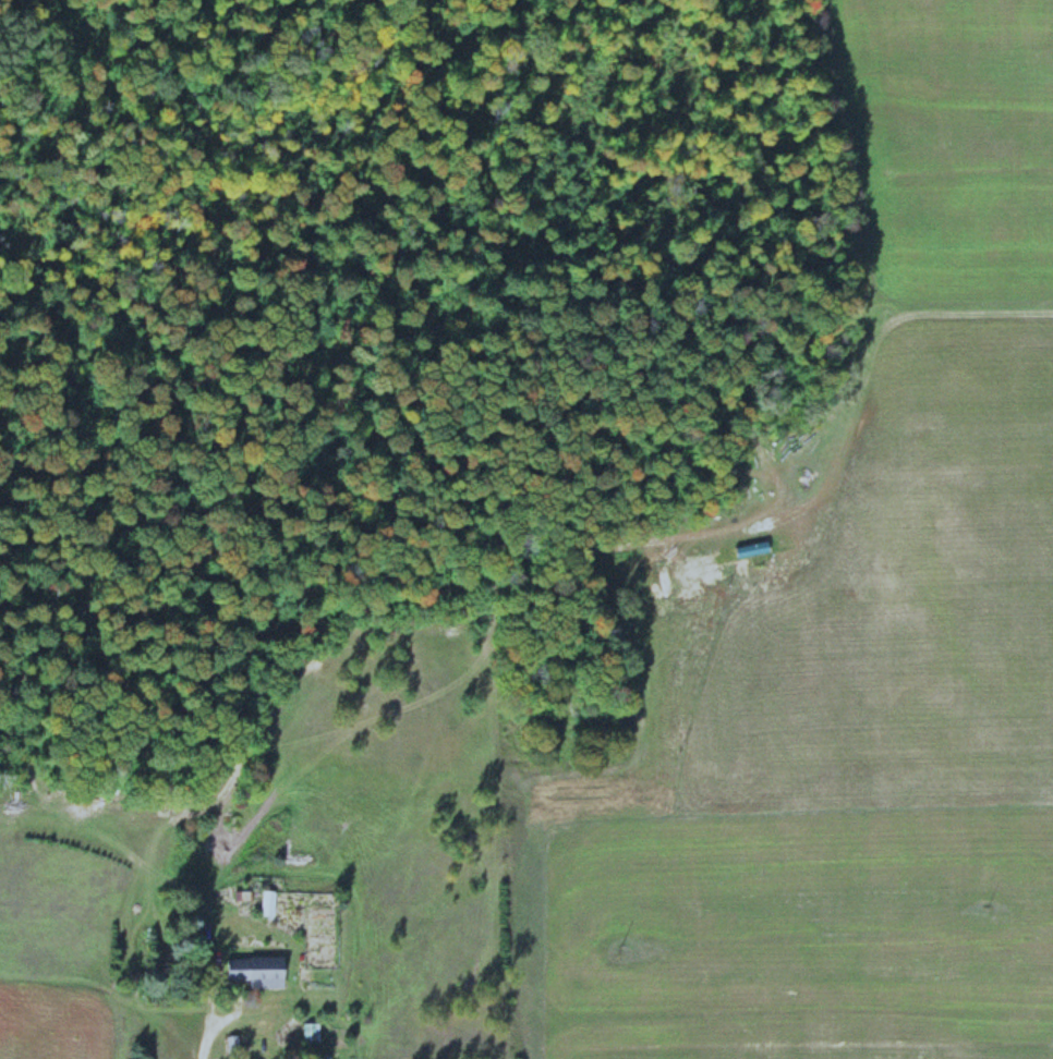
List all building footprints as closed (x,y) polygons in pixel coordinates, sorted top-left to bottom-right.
[(225,959),(225,978),(247,978),(247,984),(281,984),(281,953),(247,953),(247,959),(225,959)]
